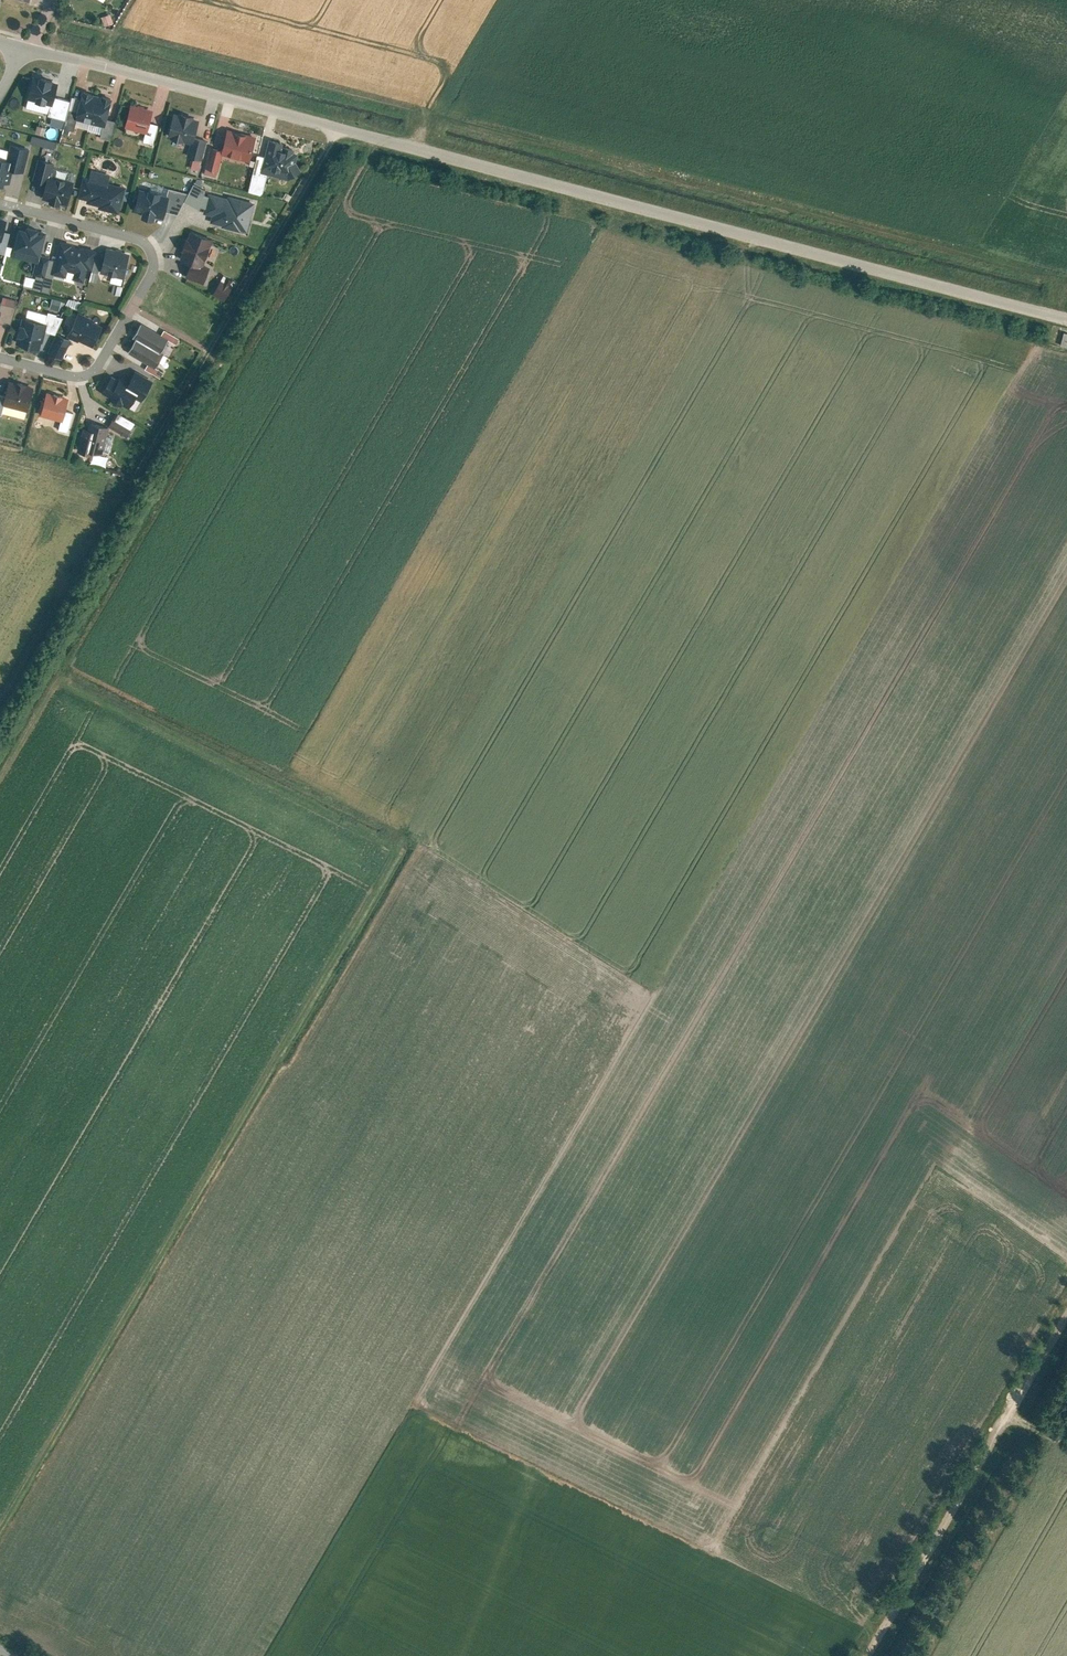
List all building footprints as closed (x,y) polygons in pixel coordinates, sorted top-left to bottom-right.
[(101,16),(104,24),(113,21),(110,12),(101,16)] [(53,104),(58,84),(35,78),(30,98),(53,104)] [(106,126),(112,100),(82,93),(76,119),(106,126)] [(125,128),(146,133),(152,111),(131,105),(125,128)] [(173,113),(167,138),(191,143),(188,156),(202,159),(206,139),(197,137),(201,119),(173,113)] [(223,153),(251,160),(257,136),(228,129),(223,149),(223,153)] [(31,135),(30,143),(55,147),(56,139),(31,135)] [(283,141),(268,137),(260,172),(289,179),(302,170),(297,162),(299,153),(296,152),(297,148),(286,145),(285,149),(281,148),(283,141)] [(223,153),(223,149),(211,146),(205,174),(217,176),(223,153)] [(3,187),(5,181),(10,182),(12,172),(7,170),(10,161),(0,159),(0,187),(3,187)] [(99,209),(120,214),(127,187),(109,182),(111,175),(92,170),(90,178),(84,177),(79,197),(88,199),(87,203),(100,206),(99,209)] [(43,199),(68,205),(74,182),(49,176),(43,199)] [(155,221),(156,217),(165,219),(169,198),(162,197),(163,193),(149,190),(148,195),(139,193),(135,211),(144,213),(142,218),(155,221)] [(210,223),(247,233),(255,203),(229,196),(228,198),(209,193),(203,214),(211,216),(210,223)] [(38,261),(45,235),(39,233),(40,229),(27,226),(26,229),(20,227),(13,254),(38,261)] [(214,239),(191,230),(180,260),(204,268),(214,239)] [(96,252),(60,242),(52,273),(66,277),(68,271),(75,272),(73,279),(84,282),(87,269),(91,270),(96,252)] [(125,278),(129,259),(106,253),(101,273),(125,278)] [(211,293),(225,299),(234,279),(221,272),(211,293)] [(25,275),(24,284),(33,284),(33,276),(25,275)] [(48,291),(51,280),(44,278),(41,289),(48,291)] [(51,297),(49,307),(59,309),(61,299),(51,297)] [(69,336),(93,348),(104,327),(79,314),(69,336)] [(23,319),(16,344),(40,350),(46,325),(23,319)] [(133,338),(137,340),(161,354),(168,340),(177,345),(181,339),(165,330),(162,335),(141,323),(133,338)] [(49,354),(63,360),(72,340),(58,334),(49,354)] [(137,340),(129,352),(148,363),(144,370),(160,379),(164,373),(155,368),(163,355),(161,354),(137,340)] [(101,394),(129,411),(136,399),(141,403),(152,384),(136,375),(131,383),(120,376),(118,380),(111,376),(101,394)] [(4,405),(28,411),(34,387),(10,382),(4,405)] [(41,415),(62,422),(69,399),(47,393),(41,415)] [(104,455),(111,426),(90,421),(88,429),(83,428),(78,451),(96,456),(96,454),(104,455)]
